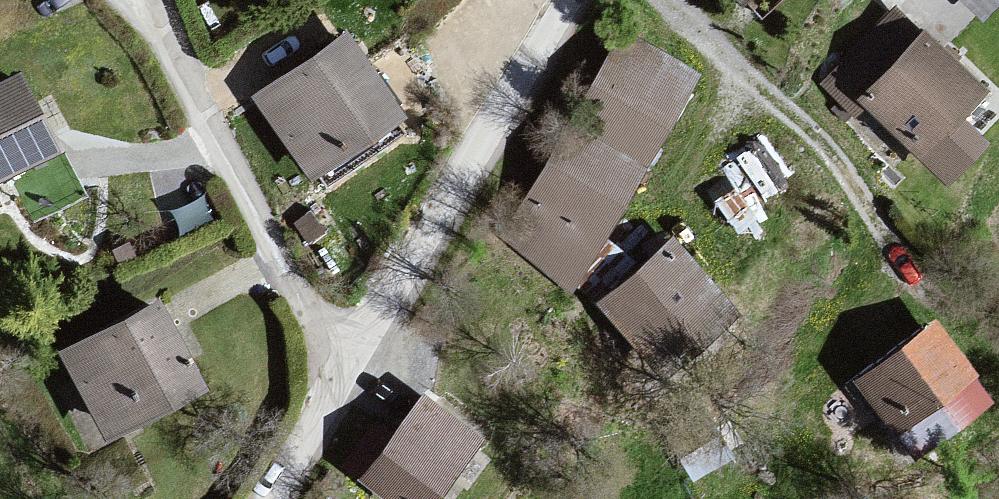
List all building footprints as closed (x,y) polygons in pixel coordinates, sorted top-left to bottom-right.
[(988,27),(998,15),(998,0),(962,0),(988,27)] [(616,37),(564,125),(647,165),(697,81),(616,37)] [(923,38),(863,95),(924,159),(989,98),(923,38)] [(340,43),(246,103),(308,189),(402,124),(340,43)] [(0,86),(0,184),(55,157),(16,79),(0,86)] [(647,165),(564,125),(519,217),(596,258),(647,165)] [(677,242),(597,313),(672,382),(734,321),(677,242)] [(163,306),(53,355),(104,443),(210,400),(163,306)] [(866,377),(943,452),(998,416),(998,401),(943,321),(866,377)] [(366,491),(380,498),(454,498),(488,444),(424,398),(366,491)]
